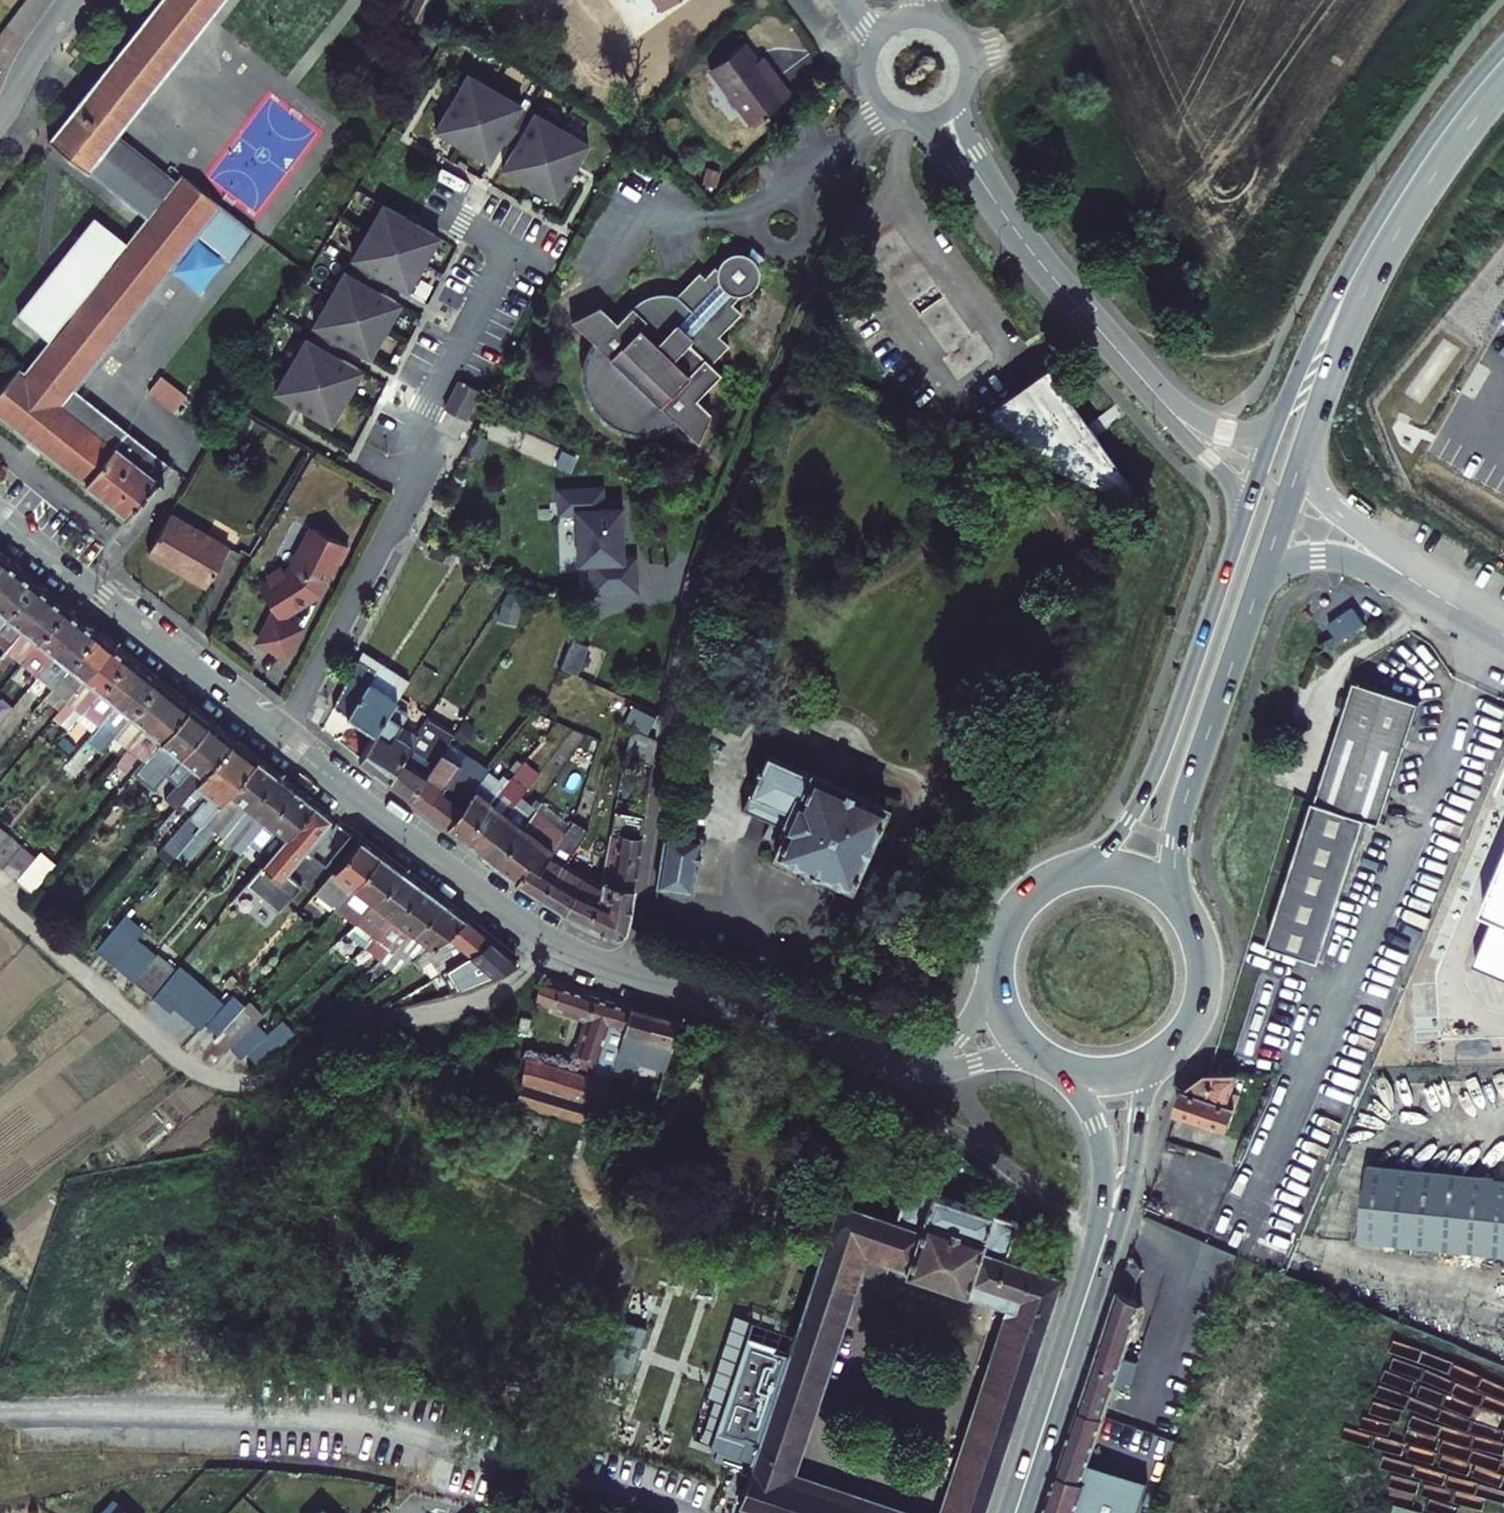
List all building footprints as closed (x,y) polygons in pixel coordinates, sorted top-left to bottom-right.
[(221,204),(182,173),(176,181),(117,133),(223,0),(160,0),(149,14),(137,4),(126,18),(138,28),(51,136),(50,135),(48,137),(136,208),(141,201),(153,211),(148,218),(128,242),(94,215),(17,312),(50,339),(23,373),(21,371),(23,369),(20,366),(0,391),(0,415),(127,516),(155,480),(161,485),(166,480),(159,476),(169,464),(74,388),(197,234),(221,204)] [(418,21),(423,0),(408,0),(403,18),(418,21)] [(750,124),(789,95),(766,63),(761,67),(744,43),(710,68),(750,124)] [(522,102),(468,70),(435,126),(489,158),(505,130),(509,124),(522,131),(518,137),(502,165),(555,197),(588,141),(535,110),(532,114),(519,106),(522,102)] [(141,201),(136,208),(148,218),(153,211),(141,201)] [(411,219),(383,203),(352,256),(356,259),(349,272),(344,269),(313,322),(317,325),(309,338),(305,335),(273,389),(329,422),(361,368),(333,352),(327,348),(334,335),(340,339),(368,355),(384,329),(400,302),(372,285),(366,282),(374,269),(380,272),(407,289),(439,235),(411,219)] [(221,204),(197,234),(229,259),(228,261),(230,263),(256,231),(221,204)] [(868,245),(945,354),(973,334),(895,225),(868,245)] [(677,420),(698,440),(711,409),(696,395),(715,375),(704,365),(727,341),(717,332),(739,309),(729,300),(738,290),(741,290),(744,289),(748,286),(752,281),(754,276),(755,271),(755,268),(754,262),(752,260),(761,255),(748,243),(744,252),(735,250),(730,250),(724,252),(720,256),(715,263),(715,266),(711,263),(701,273),(696,268),(674,292),(665,289),(658,289),(647,292),(637,297),(633,300),(614,320),(597,304),(569,320),(590,340),(586,350),(584,359),(584,367),(585,380),(589,392),(595,403),(600,410),(610,418),(617,423),(629,427),(642,429),(655,428),(663,426),(677,420)] [(1048,371),(967,428),(1138,501),(1140,499),(1048,371)] [(173,410),(185,394),(160,375),(148,391),(173,410)] [(441,410),(466,421),(479,390),(455,379),(441,410)] [(159,476),(166,480),(175,469),(169,464),(159,476)] [(634,593),(634,561),(621,561),(621,504),(603,504),(603,491),(561,491),(561,514),(578,513),(579,564),(590,563),(590,593),(634,593)] [(229,546),(169,511),(147,550),(207,585),(229,546)] [(261,641),(288,655),(301,629),(281,619),(320,592),(336,561),(341,563),(349,546),(314,527),(293,568),(286,573),(282,567),(267,576),(271,582),(261,589),(276,612),(261,641)] [(19,571),(3,557),(0,561),(0,594),(19,571)] [(35,584),(19,571),(0,594),(0,626),(35,584)] [(51,596),(35,584),(0,626),(0,657),(51,596)] [(0,657),(0,674),(14,657),(20,662),(65,608),(51,596),(0,657)] [(36,674),(81,620),(65,608),(20,662),(36,674)] [(36,674),(51,686),(96,632),(81,620),(36,674)] [(67,699),(112,645),(96,632),(51,686),(61,694),(53,703),(59,708),(67,699)] [(75,706),(81,711),(126,657),(112,645),(67,699),(59,708),(54,714),(62,721),(75,706)] [(362,650),(357,660),(376,671),(369,681),(397,699),(409,680),(362,650)] [(126,657),(81,711),(97,723),(142,669),(126,657)] [(357,660),(334,705),(375,732),(395,702),(397,699),(369,681),(376,671),(357,660)] [(106,743),(113,735),(157,681),(142,669),(97,723),(93,730),(91,731),(91,732),(106,743)] [(1377,683),(1362,678),(1322,799),(1319,798),(1281,914),(1272,942),(1324,959),(1372,816),(1386,820),(1426,700),(1377,683)] [(127,747),(173,693),(157,681),(113,735),(127,747)] [(51,686),(43,696),(53,703),(61,694),(51,686)] [(143,759),(149,752),(188,706),(173,693),(127,747),(115,762),(124,770),(137,754),(143,759)] [(387,779),(411,742),(395,732),(402,722),(408,711),(395,702),(375,732),(359,757),(387,779)] [(657,715),(634,705),(626,721),(648,733),(657,715)] [(81,711),(75,706),(62,721),(68,726),(76,717),(81,711)] [(154,762),(165,771),(207,720),(188,706),(149,752),(157,759),(154,762)] [(81,711),(76,717),(93,730),(97,723),(81,711)] [(417,732),(411,742),(387,779),(410,797),(448,742),(452,737),(425,719),(417,732)] [(180,800),(232,739),(207,720),(165,771),(177,782),(165,796),(175,806),(180,800)] [(417,732),(402,722),(395,732),(411,742),(417,732)] [(471,728),(462,722),(452,737),(448,742),(457,748),(471,728)] [(654,764),(657,739),(634,728),(629,752),(654,764)] [(76,743),(62,733),(56,741),(69,752),(76,743)] [(162,844),(174,855),(256,758),(232,739),(180,800),(192,810),(162,844)] [(93,751),(82,742),(66,761),(77,770),(93,751)] [(448,742),(410,797),(446,825),(476,786),(497,759),(488,752),(457,792),(450,787),(443,796),(439,794),(466,755),(457,748),(448,742)] [(625,750),(619,782),(649,791),(654,764),(625,750)] [(850,884),(886,805),(768,751),(743,807),(780,823),(778,827),(785,830),(776,851),(850,884)] [(215,829),(223,836),(275,773),(256,758),(174,855),(184,864),(215,829)] [(240,851),(266,820),(294,787),(275,773),(223,836),(240,851)] [(446,825),(461,837),(504,783),(498,778),(486,793),(476,786),(446,825)] [(477,849),(517,797),(505,788),(508,785),(504,783),(461,837),(477,849)] [(285,836),(287,833),(313,802),(294,787),(266,820),(285,836)] [(493,861),(532,811),(536,807),(520,794),(517,797),(477,849),(493,861)] [(310,852),(337,820),(313,802),(287,833),(305,847),(310,852)] [(598,900),(589,920),(611,930),(617,932),(627,929),(631,907),(647,809),(615,803),(601,885),(598,900)] [(565,830),(536,807),(532,811),(562,835),(565,830)] [(562,835),(532,811),(493,861),(515,879),(527,859),(539,866),(557,845),(562,835)] [(565,830),(562,835),(557,845),(539,866),(527,859),(515,879),(538,894),(550,875),(557,878),(565,864),(579,843),(588,828),(572,818),(565,830)] [(700,836),(665,831),(657,885),(691,890),(700,836)] [(1,865),(20,843),(7,832),(0,840),(0,865),(1,865)] [(279,878),(305,847),(287,833),(285,836),(268,856),(262,863),(279,878)] [(317,889),(336,904),(379,852),(360,837),(317,889)] [(20,843),(1,865),(16,879),(35,856),(20,843)] [(53,864),(39,852),(35,856),(16,879),(30,891),(53,864)] [(355,920),(399,868),(379,852),(336,904),(355,920)] [(253,909),(279,878),(262,863),(236,894),(253,909)] [(550,875),(538,894),(560,907),(589,920),(598,900),(601,885),(565,864),(557,878),(550,875)] [(1483,913),(1495,918),(1476,964),(1503,976),(1503,864),(1483,913)] [(346,932),(365,947),(377,935),(420,884),(399,868),(355,920),(349,928),(346,932)] [(377,935),(365,947),(380,959),(393,949),(442,901),(420,884),(377,935)] [(408,961),(411,958),(464,918),(442,901),(393,949),(408,961)] [(444,969),(470,953),(490,940),(464,918),(411,958),(421,971),(437,959),(444,969)] [(119,920),(97,946),(115,962),(137,936),(119,920)] [(137,936),(115,962),(132,977),(155,951),(137,936)] [(263,947),(253,939),(232,965),(241,973),(263,947)] [(470,953),(494,973),(515,962),(490,940),(470,953)] [(132,977),(151,994),(171,970),(173,967),(155,951),(132,977)] [(149,997),(166,1012),(188,986),(171,970),(151,994),(149,997)] [(444,996),(480,981),(475,970),(441,986),(444,996)] [(556,982),(537,977),(534,999),(550,1004),(556,982)] [(608,1080),(629,1004),(556,982),(550,1004),(588,1016),(586,1022),(572,1069),(608,1080)] [(205,1022),(216,1034),(244,1004),(229,993),(205,1022)] [(228,1046),(256,1019),(261,1014),(249,999),(244,1004),(216,1034),(212,1038),(223,1050),(228,1046)] [(588,1016),(550,1004),(547,1011),(586,1022),(588,1016)] [(643,1047),(653,1011),(629,1004),(608,1080),(607,1084),(621,1089),(634,1045),(643,1047)] [(678,1018),(653,1011),(643,1047),(669,1055),(678,1018)] [(238,1058),(245,1053),(268,1032),(256,1019),(228,1046),(238,1058)] [(245,1053),(255,1065),(294,1031),(283,1019),(268,1032),(245,1053)] [(608,1080),(572,1069),(524,1055),(520,1080),(602,1104),(605,1094),(607,1084),(608,1080)] [(1235,1087),(1244,1061),(1214,1062),(1201,1066),(1195,1070),(1189,1074),(1182,1094),(1235,1110),(1242,1089),(1235,1087)] [(1401,1084),(1401,1081),(1401,1078),(1397,1073),(1394,1073),(1390,1073),(1388,1075),(1386,1080),(1388,1086),(1390,1088),(1393,1088),(1397,1088),(1399,1086),(1401,1084)] [(602,1104),(520,1080),(514,1098),(596,1123),(602,1104)] [(605,1094),(602,1104),(618,1110),(622,1099),(605,1094)] [(1370,1165),(1362,1243),(1503,1257),(1503,1179),(1370,1165)] [(785,1478),(862,1244),(910,1259),(907,1268),(1011,1303),(942,1512),(982,1512),(1060,1274),(1006,1257),(1018,1219),(906,1183),(894,1220),(837,1201),(792,1337),(785,1356),(771,1351),(773,1346),(745,1337),(714,1431),(742,1439),(744,1434),(758,1439),(752,1458),(738,1503),(740,1503),(765,1512),(769,1512),(893,1512),(785,1478)] [(1046,1512),(1138,1512),(1148,1482),(1091,1463),(1106,1418),(1117,1388),(1123,1390),(1126,1382),(1132,1385),(1140,1362),(1128,1358),(1144,1310),(1135,1297),(1139,1284),(1145,1267),(1137,1258),(1138,1257),(1133,1255),(1046,1512)] [(750,1323),(745,1337),(773,1346),(771,1351),(785,1356),(792,1337),(750,1323)] [(744,1434),(742,1439),(714,1431),(710,1444),(752,1458),(758,1439),(744,1434)] [(100,1494),(82,1512),(120,1512),(100,1494)] [(306,1512),(329,1512),(317,1501),(306,1512)] [(740,1503),(737,1512),(765,1512),(740,1503)]
